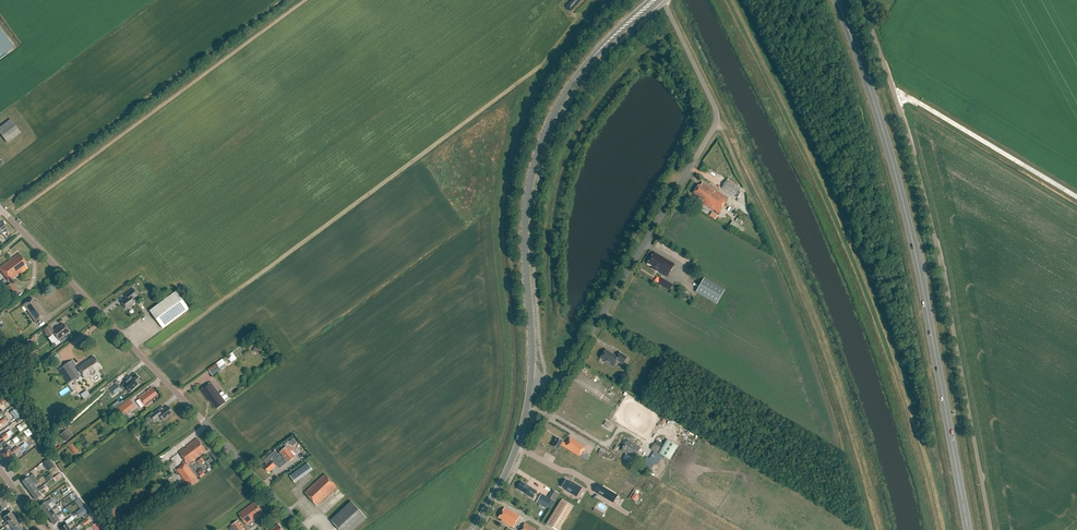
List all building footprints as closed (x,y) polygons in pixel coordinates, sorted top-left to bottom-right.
[(14,47),(0,29),(0,57),(14,47)] [(10,119),(0,127),(0,134),(7,143),(21,133),(10,119)] [(727,179),(721,188),(734,196),(740,187),(727,179)] [(702,183),(700,186),(699,185),(694,193),(699,196),(698,198),(702,201),(701,202),(719,213),(728,198),(702,183)] [(733,220),(729,227),(741,233),(745,227),(733,220)] [(8,235),(10,234),(1,221),(0,222),(0,230),(2,234),(6,231),(7,232),(6,233),(8,235)] [(674,264),(654,252),(647,263),(652,266),(651,268),(667,277),(674,264)] [(0,267),(0,269),(9,282),(15,278),(14,277),(16,276),(17,277),(28,269),(25,264),(27,263),(20,253),(13,258),(12,258),(0,267)] [(704,277),(695,292),(716,304),(725,290),(704,277)] [(671,290),(673,286),(661,279),(659,283),(671,290)] [(18,290),(12,283),(5,288),(11,296),(18,290)] [(129,297),(122,302),(127,309),(128,308),(128,309),(131,307),(131,306),(136,302),(133,299),(138,295),(133,289),(127,294),(129,297)] [(150,311),(163,328),(189,309),(176,291),(150,311)] [(35,322),(46,315),(37,302),(35,303),(32,299),(23,305),(35,322)] [(69,332),(63,324),(56,329),(56,328),(53,330),(49,325),(43,330),(49,337),(54,334),(59,340),(69,332)] [(623,364),(627,357),(620,352),(617,356),(605,349),(604,352),(603,352),(601,355),(601,356),(600,358),(605,361),(604,362),(613,367),(617,361),(623,364)] [(57,364),(62,360),(58,353),(53,357),(57,364)] [(208,369),(212,376),(227,365),(232,362),(228,355),(223,359),(222,359),(208,369)] [(94,357),(77,368),(80,371),(78,373),(74,366),(76,365),(72,360),(58,369),(68,383),(80,375),(81,374),(84,378),(91,374),(91,375),(93,375),(95,374),(95,372),(95,371),(100,368),(94,357)] [(135,381),(139,378),(135,374),(133,376),(132,375),(124,383),(125,384),(122,386),(129,393),(138,384),(135,381)] [(219,394),(211,382),(200,390),(208,401),(209,400),(216,409),(226,402),(225,402),(229,399),(226,394),(225,395),(223,391),(219,394)] [(114,395),(122,389),(118,384),(110,390),(114,395)] [(145,407),(159,397),(152,388),(139,398),(145,407)] [(81,394),(85,400),(91,396),(87,390),(81,394)] [(0,401),(3,405),(10,399),(7,396),(0,401)] [(120,407),(124,412),(129,408),(125,403),(120,407)] [(168,406),(161,411),(160,412),(158,410),(156,411),(150,416),(154,421),(160,416),(164,421),(173,413),(168,406)] [(21,415),(15,408),(10,412),(16,419),(21,415)] [(20,424),(24,429),(29,426),(25,421),(20,424)] [(28,437),(33,434),(29,428),(24,432),(28,437)] [(6,433),(1,436),(0,436),(0,443),(1,443),(4,441),(4,440),(9,437),(13,434),(10,430),(6,433)] [(70,438),(64,431),(60,435),(66,442),(70,438)] [(39,442),(35,437),(30,440),(34,446),(39,442)] [(206,450),(197,438),(186,446),(187,447),(185,449),(184,448),(179,452),(186,462),(183,465),(177,470),(190,487),(199,480),(187,465),(188,465),(188,464),(206,450)] [(586,460),(589,455),(582,451),(585,447),(570,438),(566,443),(563,441),(557,438),(552,446),(558,449),(560,445),(586,460)] [(627,440),(621,450),(634,458),(641,448),(627,440)] [(661,455),(665,447),(670,450),(673,444),(671,443),(668,441),(667,443),(664,442),(660,448),(657,453),(659,455),(660,454),(661,455)] [(657,453),(660,448),(660,447),(655,444),(654,444),(651,449),(657,453)] [(6,450),(1,454),(4,458),(11,453),(9,450),(11,449),(8,446),(4,448),(6,450)] [(295,457),(286,447),(280,452),(288,462),(295,457)] [(665,457),(670,450),(665,447),(661,455),(665,457)] [(610,453),(601,448),(597,454),(600,456),(602,453),(604,454),(605,453),(608,455),(610,453)] [(281,458),(275,451),(264,461),(267,464),(263,467),(268,473),(276,466),(273,463),(275,462),(276,462),(281,458)] [(11,453),(4,458),(7,463),(12,459),(13,460),(17,458),(15,454),(13,456),(11,453)] [(657,464),(661,458),(658,456),(659,455),(657,453),(654,456),(652,455),(651,456),(649,459),(647,457),(643,464),(651,469),(655,463),(657,464)] [(211,458),(206,461),(210,467),(215,463),(211,458)] [(43,463),(48,471),(55,467),(49,459),(43,463)] [(312,468),(308,463),(290,476),(295,482),(313,469),(312,468)] [(651,469),(643,464),(641,463),(639,467),(649,473),(651,469)] [(28,477),(22,482),(27,488),(33,484),(30,479),(31,478),(32,479),(35,476),(33,474),(29,477),(28,477)] [(305,493),(317,506),(337,487),(324,474),(305,493)] [(573,483),(566,479),(561,487),(565,489),(565,490),(574,495),(579,486),(573,483)] [(33,484),(27,488),(32,494),(38,490),(34,485),(36,484),(36,485),(39,483),(38,480),(33,484)] [(524,493),(532,498),(537,491),(521,482),(517,488),(521,490),(521,491),(524,493)] [(595,482),(592,487),(606,496),(610,490),(595,482)] [(38,490),(32,494),(36,500),(42,496),(39,491),(40,490),(41,491),(44,489),(42,486),(38,490)] [(635,492),(631,498),(636,501),(640,495),(635,492)] [(548,498),(541,494),(538,499),(548,505),(547,507),(549,509),(554,501),(548,498)] [(47,502),(41,506),(45,513),(51,508),(54,506),(51,502),(53,501),(51,499),(47,502)] [(573,508),(574,506),(562,499),(561,500),(546,524),(557,529),(559,529),(573,508)] [(352,502),(331,521),(340,529),(353,529),(366,518),(352,502)] [(258,514),(262,511),(256,503),(255,504),(254,503),(238,514),(247,526),(254,520),(256,524),(259,522),(257,518),(259,516),(258,514)] [(51,508),(45,513),(50,519),(56,515),(52,510),(54,509),(55,509),(58,507),(56,505),(54,506),(51,508)] [(88,512),(84,506),(76,512),(77,514),(80,513),(82,516),(88,512)] [(499,518),(503,520),(502,521),(513,527),(519,516),(504,508),(499,518)] [(113,509),(108,513),(117,524),(122,520),(113,509)] [(56,515),(50,519),(54,525),(60,521),(57,516),(59,515),(59,516),(62,513),(60,511),(56,515)] [(3,524),(0,526),(2,528),(5,526),(8,524),(7,523),(14,518),(10,512),(3,517),(4,518),(6,521),(3,524)] [(5,526),(7,529),(11,529),(12,529),(11,528),(18,523),(14,518),(7,523),(8,524),(5,526)] [(238,520),(231,526),(231,527),(229,529),(230,529),(242,529),(244,528),(242,525),(241,526),(239,524),(240,523),(238,520)] [(61,529),(62,529),(71,529),(68,526),(70,525),(70,526),(73,523),(72,521),(61,529)]
